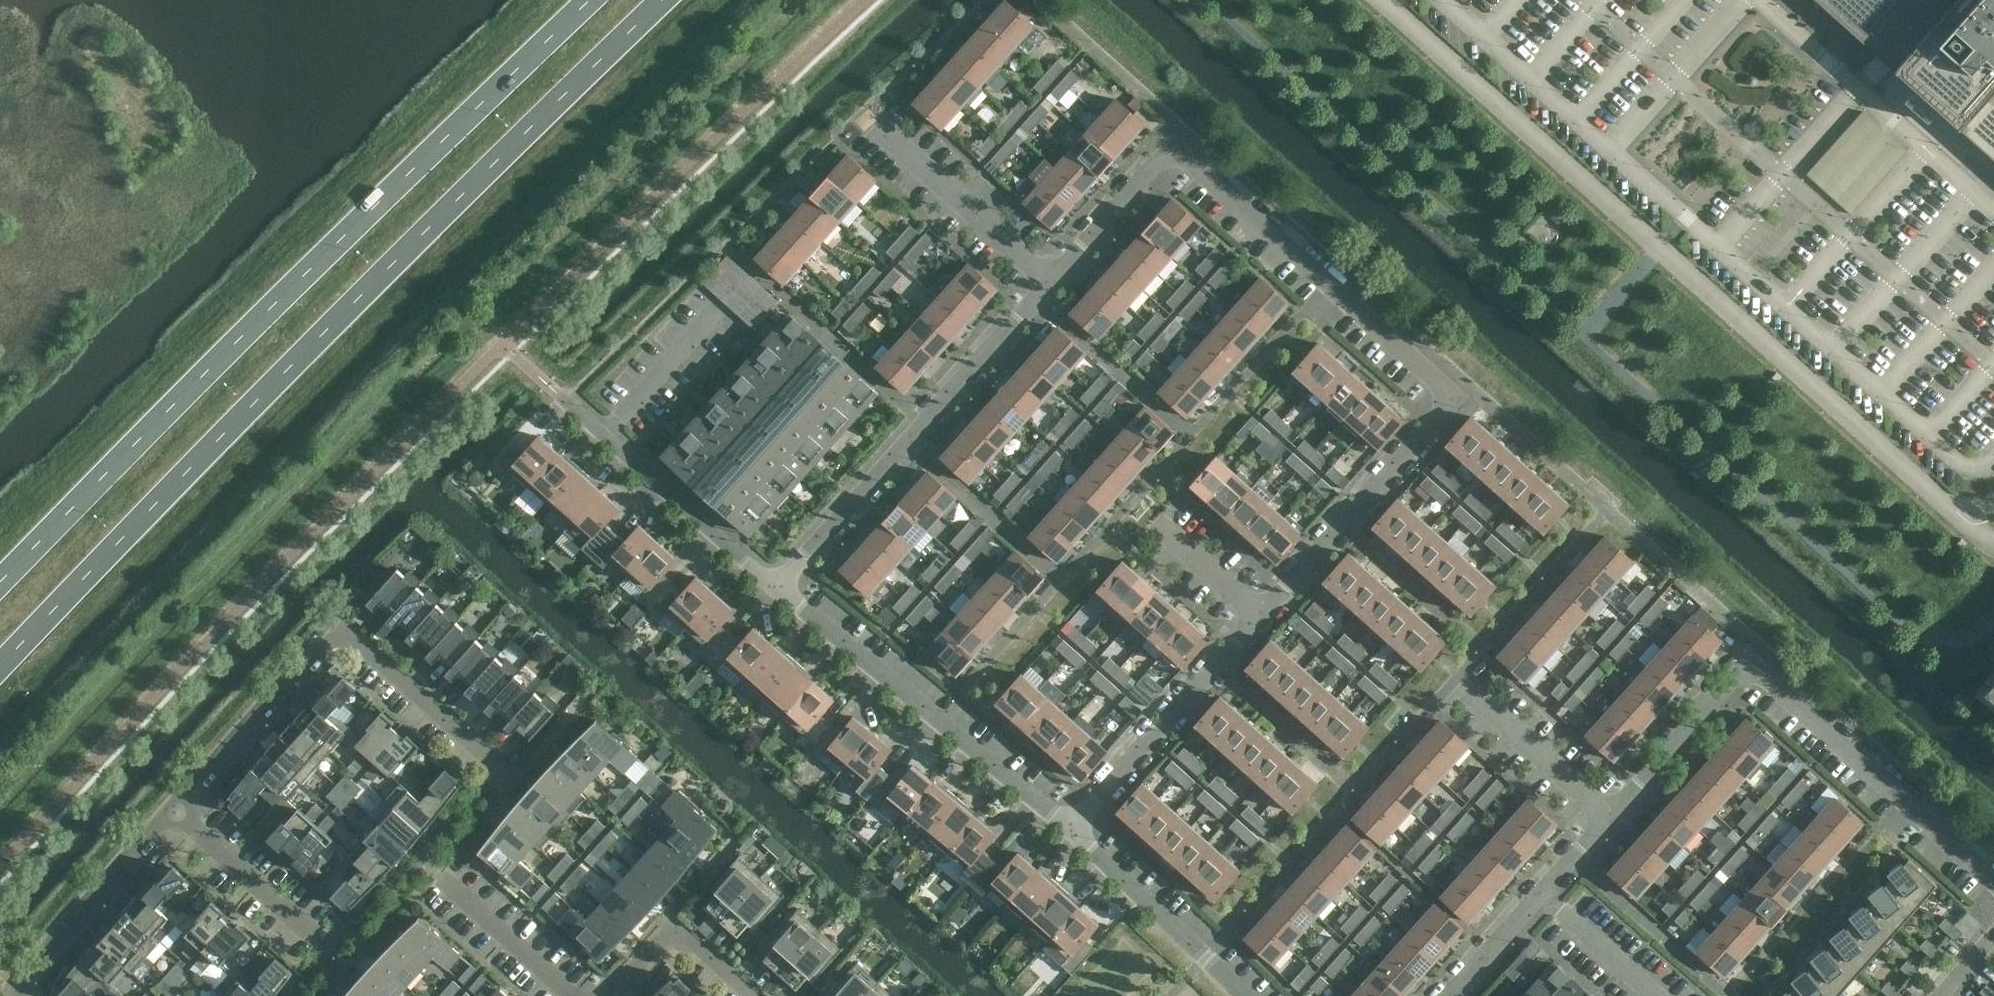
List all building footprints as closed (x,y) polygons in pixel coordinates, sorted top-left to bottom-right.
[(1006,0),(1005,0),(992,15),(995,17),(990,22),(988,20),(987,21),(1019,50),(1019,49),(1015,45),(1034,25),(1006,0)] [(1993,160),(1993,0),(1816,0),(1993,160)] [(1019,50),(987,21),(974,35),(976,37),(972,42),(970,40),(969,41),(1001,70),(1001,69),(997,66),(1002,60),(1006,64),(1019,50)] [(1001,70),(969,41),(956,56),(958,58),(954,63),(951,60),(950,62),(982,90),(983,90),(979,86),(984,80),(988,84),(1001,70)] [(1053,80),(1065,67),(1057,60),(1045,73),(1053,80)] [(982,90),(950,62),(937,76),(940,78),(934,84),(960,107),(966,101),(970,104),(982,90)] [(1069,89),(1079,77),(1071,69),(1060,81),(1069,89)] [(1041,93),(1053,80),(1045,73),(1033,86),(1041,93)] [(1748,77),(1746,81),(1748,85),(1752,86),(1756,85),(1757,81),(1755,77),(1752,76),(1748,77)] [(1059,100),(1069,89),(1060,81),(1050,92),(1059,100)] [(960,107),(934,84),(929,90),(927,88),(913,103),(941,128),(960,107)] [(1116,99),(1100,117),(1128,142),(1144,124),(1116,99)] [(1016,121),(1028,107),(1020,100),(1008,114),(1016,121)] [(1038,123),(1049,111),(1040,103),(1030,115),(1038,123)] [(1862,111),(1806,174),(1851,214),(1907,151),(1862,111)] [(1004,134),(1016,121),(1008,114),(996,127),(1004,134)] [(1038,123),(1030,115),(1020,126),(1028,134),(1038,123)] [(1100,117),(1085,134),(1113,159),(1128,142),(1100,117)] [(990,134),(978,147),(986,154),(998,141),(990,134)] [(1085,134),(1069,151),(1098,176),(1113,159),(1085,134)] [(1008,156),(1018,145),(1010,137),(1000,149),(1008,156)] [(998,168),(1008,156),(1000,149),(989,160),(998,168)] [(1069,151),(1054,168),(1082,193),(1098,176),(1069,151)] [(876,180),(848,155),(834,170),(837,172),(832,177),(830,175),(829,176),(857,201),(876,180)] [(1045,159),(1030,176),(1031,177),(1067,209),(1082,193),(1054,168),(1045,159)] [(857,201),(829,176),(816,190),(818,192),(814,197),(812,195),(810,196),(838,221),(857,201)] [(1031,177),(1016,194),(1052,227),(1067,209),(1031,177)] [(838,221),(810,196),(798,210),(800,213),(796,217),(793,215),(792,216),(820,242),(838,221)] [(1173,199),(1158,215),(1185,241),(1200,224),(1173,199)] [(1185,241),(1158,215),(1143,232),(1171,257),(1185,241)] [(820,242),(792,216),(779,231),(782,233),(776,239),(802,262),(820,242)] [(906,245),(918,231),(910,224),(898,238),(906,245)] [(1171,257),(1143,232),(1129,248),(1157,273),(1171,257)] [(922,253),(932,242),(924,234),(913,245),(922,253)] [(894,258),(906,245),(898,238),(886,251),(894,258)] [(802,262),(776,239),(771,245),(769,243),(755,258),(783,283),(802,262)] [(911,264),(922,253),(913,245),(903,257),(911,264)] [(1213,265),(1223,254),(1215,247),(1205,258),(1213,265)] [(1157,273),(1129,248),(1114,264),(1142,289),(1157,273)] [(726,255),(702,282),(755,329),(779,302),(726,255)] [(1203,277),(1213,265),(1205,258),(1194,269),(1203,277)] [(1236,266),(1228,258),(1218,269),(1226,277),(1236,266)] [(969,263),(953,281),(981,306),(997,288),(969,263)] [(1142,289),(1114,264),(1100,280),(1128,305),(1142,289)] [(869,285),(881,272),(873,265),(861,278),(869,285)] [(891,287),(901,275),(893,268),(883,279),(891,287)] [(1216,288),(1226,277),(1218,269),(1207,281),(1216,288)] [(857,299),(869,285),(861,278),(849,292),(857,299)] [(1260,278),(1246,294),(1274,319),(1288,303),(1260,278)] [(881,298),(891,287),(883,279),(873,291),(881,298)] [(1184,298),(1194,286),(1186,279),(1176,290),(1184,298)] [(1128,305),(1100,280),(1085,296),(1113,321),(1128,305)] [(981,306),(953,281),(938,298),(966,323),(981,306)] [(1174,309),(1184,298),(1176,290),(1166,302),(1174,309)] [(1197,309),(1207,298),(1199,290),(1189,302),(1197,309)] [(1274,319),(1246,294),(1231,310),(1259,335),(1274,319)] [(1113,321),(1085,296),(1071,312),(1098,338),(1113,321)] [(966,323),(938,298),(922,315),(950,340),(966,323)] [(843,299),(831,312),(839,319),(851,306),(843,299)] [(861,321),(871,309),(863,302),(853,313),(861,321)] [(1187,321),(1197,309),(1189,302),(1178,313),(1187,321)] [(1259,335),(1231,310),(1217,326),(1245,352),(1259,335)] [(1155,330),(1165,318),(1157,311),(1147,322),(1155,330)] [(850,332),(861,321),(853,313),(842,325),(850,332)] [(950,340),(922,315),(908,331),(904,328),(903,328),(935,357),(950,340)] [(874,388),(794,316),(665,460),(745,532),(874,388)] [(1145,341),(1155,330),(1147,322),(1137,334),(1145,341)] [(1168,341),(1178,330),(1170,322),(1160,334),(1168,341)] [(1245,352),(1217,326),(1202,343),(1230,368),(1245,352)] [(1057,327),(1042,344),(1070,369),(1085,352),(1057,327)] [(935,357),(903,328),(890,342),(894,346),(892,349),(920,374),(935,357)] [(1168,341),(1160,334),(1150,345),(1158,353),(1168,341)] [(1141,346),(1133,338),(1122,350),(1131,357),(1141,346)] [(1230,368),(1202,343),(1188,359),(1216,384),(1230,368)] [(1292,377),(1307,391),(1336,359),(1318,343),(1293,371),(1295,373),(1292,377)] [(1070,369),(1042,344),(1028,360),(1056,385),(1070,369)] [(920,374),(892,349),(876,366),(904,391),(920,374)] [(1154,357),(1145,350),(1135,361),(1144,369),(1154,357)] [(1216,384),(1188,359),(1173,375),(1202,400),(1216,384)] [(1336,359),(1307,391),(1311,387),(1327,402),(1353,374),(1336,359)] [(1056,385),(1028,360),(1013,376),(1041,401),(1056,385)] [(1370,389),(1353,374),(1327,402),(1329,404),(1326,408),(1341,421),(1370,389)] [(1098,394),(1108,382),(1100,375),(1090,386),(1098,394)] [(1202,400),(1173,375),(1159,391),(1187,417),(1202,400)] [(1041,401),(1013,376),(999,392),(1027,417),(1041,401)] [(1088,405),(1098,394),(1090,386),(1079,398),(1088,405)] [(1111,405),(1121,394),(1113,386),(1102,398),(1111,405)] [(1370,389),(1341,421),(1358,436),(1387,404),(1370,389)] [(1027,417),(999,392),(985,408),(1012,433),(1027,417)] [(1101,417),(1111,405),(1102,398),(1092,409),(1101,417)] [(1404,420),(1387,404),(1358,436),(1358,437),(1362,433),(1379,448),(1404,420)] [(1145,406),(1130,423),(1158,448),(1173,431),(1145,406)] [(1069,426),(1079,415),(1071,407),(1061,419),(1069,426)] [(1012,433),(985,408),(970,424),(998,449),(1012,433)] [(1281,419),(1270,408),(1262,417),(1274,427),(1281,419)] [(1471,416),(1446,444),(1462,459),(1488,431),(1471,416)] [(1059,437),(1069,426),(1061,419),(1051,430),(1059,437)] [(1082,437),(1092,426),(1084,419),(1074,430),(1082,437)] [(1298,434),(1281,419),(1274,427),(1291,442),(1298,434)] [(1270,431),(1258,421),(1251,430),(1262,440),(1270,431)] [(1158,448),(1130,423),(1116,439),(1144,464),(1158,448)] [(998,449),(970,424),(956,441),(984,466),(998,449)] [(1072,449),(1082,437),(1074,430),(1063,441),(1072,449)] [(1488,431),(1462,459),(1478,473),(1504,445),(1488,431)] [(1310,444),(1298,434),(1291,442),(1302,452),(1310,444)] [(510,471),(527,486),(558,452),(539,435),(526,450),(515,441),(492,467),(504,478),(510,471)] [(1287,447),(1275,436),(1268,445),(1279,455),(1287,447)] [(1040,458),(1050,447),(1042,439),(1032,451),(1040,458)] [(1144,464),(1116,439),(1101,455),(1130,480),(1144,464)] [(984,466),(956,441),(941,457),(969,482),(984,466)] [(1504,445),(1478,473),(1494,488),(1520,460),(1504,445)] [(1298,457),(1287,447),(1279,455),(1291,465),(1298,457)] [(1030,470),(1040,458),(1032,451),(1022,462),(1030,470)] [(1053,470),(1063,458),(1055,451),(1045,462),(1053,470)] [(570,463),(558,452),(527,486),(549,506),(582,468),(572,460),(570,463)] [(1332,464),(1321,454),(1313,462),(1325,473),(1332,464)] [(1130,480),(1101,455),(1087,471),(1115,496),(1130,480)] [(1216,457),(1190,484),(1208,500),(1234,472),(1216,457)] [(1536,474),(1520,460),(1494,488),(1510,502),(1536,474)] [(1043,481),(1053,470),(1045,462),(1034,474),(1043,481)] [(1439,463),(1431,471),(1443,481),(1450,473),(1439,463)] [(1344,474),(1332,464),(1325,473),(1336,483),(1344,474)] [(1313,486),(1321,477),(1309,467),(1302,475),(1313,486)] [(582,468),(549,506),(570,525),(600,490),(588,479),(591,477),(582,468)] [(1234,472),(1208,500),(1225,516),(1254,483),(1239,470),(1236,474),(1234,472)] [(1011,491),(1022,479),(1013,471),(1003,483),(1011,491)] [(1115,496),(1087,471),(1073,487),(1101,512),(1115,496)] [(928,472),(913,488),(945,517),(957,503),(953,500),(956,497),(928,472)] [(1450,473),(1443,481),(1454,491),(1461,483),(1450,473)] [(1536,474),(1510,502),(1527,517),(1552,489),(1536,474)] [(1427,475),(1420,484),(1431,494),(1439,486),(1427,475)] [(1325,496),(1332,487),(1321,477),(1313,486),(1325,496)] [(1001,502),(1011,491),(1003,483),(993,494),(1001,502)] [(1024,502),(1034,490),(1026,483),(1016,494),(1024,502)] [(1254,483),(1225,516),(1242,531),(1267,503),(1251,488),(1255,484),(1254,483)] [(1439,486),(1431,494),(1442,504),(1450,496),(1439,486)] [(1101,512),(1073,487),(1058,503),(1086,528),(1101,512)] [(945,517),(913,488),(898,504),(926,530),(940,514),(945,518),(945,517)] [(1552,489),(1527,517),(1543,532),(1568,504),(1552,489)] [(593,557),(616,531),(606,522),(619,507),(600,490),(570,525),(564,531),(593,557)] [(1471,492),(1463,500),(1475,510),(1482,502),(1471,492)] [(1014,513),(1024,502),(1016,494),(1006,506),(1014,513)] [(1372,526),(1389,541),(1414,513),(1398,498),(1372,526)] [(1482,502),(1475,510),(1486,520),(1493,512),(1482,502)] [(1086,528),(1058,503),(1044,519),(1072,544),(1086,528)] [(1267,503),(1242,531),(1259,546),(1288,514),(1288,513),(1284,518),(1267,503)] [(926,530),(898,504),(884,521),(912,546),(926,530)] [(1459,504),(1452,513),(1463,523),(1471,515),(1459,504)] [(1414,513),(1389,541),(1405,555),(1430,527),(1414,513)] [(1288,514),(1259,546),(1277,562),(1302,534),(1299,531),(1303,527),(1288,514)] [(1471,515),(1463,523),(1475,533),(1482,525),(1471,515)] [(968,538),(979,527),(970,519),(960,531),(968,538)] [(1072,544),(1044,519),(1029,536),(1057,561),(1072,544)] [(1503,520),(1495,529),(1507,539),(1514,531),(1503,520)] [(912,546),(884,521),(869,537),(897,562),(912,546)] [(626,540),(616,531),(593,557),(604,567),(610,560),(627,576),(658,542),(639,525),(626,540)] [(1430,527),(1405,555),(1421,570),(1446,542),(1430,527)] [(958,550),(968,538),(960,531),(950,542),(958,550)] [(981,550),(991,539),(983,531),(973,542),(981,550)] [(1514,531),(1507,539),(1518,549),(1525,541),(1514,531)] [(1491,533),(1484,542),(1495,552),(1503,543),(1491,533)] [(1605,536),(1589,554),(1617,579),(1633,562),(1605,536)] [(897,562),(869,537),(855,553),(887,582),(888,581),(884,577),(897,562)] [(658,542),(627,576),(644,591),(638,598),(650,609),(673,582),(663,573),(676,558),(658,542)] [(971,561),(981,550),(973,542),(963,554),(971,561)] [(1446,542),(1421,570),(1437,584),(1463,556),(1446,542)] [(1503,543),(1495,552),(1507,562),(1514,554),(1503,543)] [(1009,550),(997,564),(1029,592),(1044,576),(1016,551),(1013,553),(1009,550)] [(939,571),(950,559),(941,552),(931,563),(939,571)] [(887,582),(855,553),(840,569),(868,594),(871,592),(875,595),(887,582)] [(1348,553),(1323,581),(1340,596),(1365,568),(1348,553)] [(1617,579),(1589,554),(1574,571),(1602,596),(1617,579)] [(1479,570),(1463,556),(1437,584),(1453,598),(1479,570)] [(1122,561),(1097,589),(1115,605),(1140,577),(1122,561)] [(929,582),(939,571),(931,563),(921,575),(929,582)] [(952,582),(963,571),(954,563),(944,575),(952,582)] [(1000,568),(986,583),(1014,608),(1029,592),(997,564),(996,564),(1000,568)] [(1365,568),(1340,596),(1356,610),(1381,582),(1365,568)] [(397,569),(366,602),(374,609),(379,604),(391,614),(392,615),(417,587),(417,586),(421,581),(409,570),(404,575),(397,569)] [(1479,570),(1453,598),(1470,613),(1495,585),(1479,570)] [(1602,596),(1574,571),(1559,588),(1587,613),(1602,596)] [(942,594),(952,582),(944,575),(934,586),(942,594)] [(683,591),(673,582),(650,609),(661,619),(667,612),(684,627),(715,593),(696,576),(683,591)] [(1140,577),(1115,605),(1132,620),(1157,592),(1140,577)] [(1381,582),(1356,610),(1372,625),(1397,597),(1381,582)] [(986,583),(972,599),(1000,624),(1014,608),(986,583)] [(911,603),(921,591),(913,584),(902,595),(911,603)] [(1655,592),(1647,585),(1636,596),(1645,604),(1655,592)] [(392,615),(391,614),(386,620),(394,627),(399,621),(411,632),(411,633),(437,605),(436,604),(441,599),(429,588),(424,593),(417,587),(392,615)] [(1587,613),(1559,588),(1543,605),(1572,630),(1587,613)] [(1157,592),(1132,620),(1134,622),(1130,626),(1145,639),(1174,607),(1157,592)] [(715,593),(684,627),(701,643),(695,649),(707,660),(730,634),(720,625),(733,610),(715,593)] [(900,614),(911,603),(902,595),(892,607),(900,614)] [(924,614),(934,603),(926,595),(915,607),(924,614)] [(1668,604),(1660,596),(1649,608),(1658,615),(1668,604)] [(1397,597),(1372,625),(1388,639),(1413,611),(1397,597)] [(972,599),(957,615),(986,641),(1000,624),(972,599)] [(1630,621),(1640,609),(1631,602),(1621,613),(1630,621)] [(1312,604),(1305,612),(1316,623),(1323,614),(1312,604)] [(411,633),(411,632),(406,638),(413,644),(418,639),(430,650),(431,650),(457,622),(456,622),(461,616),(448,605),(444,610),(437,605),(411,633)] [(1572,630),(1543,605),(1528,622),(1556,647),(1572,630)] [(1701,606),(1677,632),(1706,657),(1721,640),(1712,631),(1719,623),(1701,606)] [(913,626),(924,614),(915,607),(905,618),(913,626)] [(1174,607),(1145,639),(1145,640),(1149,636),(1165,650),(1161,654),(1162,655),(1191,622),(1174,607)] [(1388,639),(1404,654),(1429,625),(1413,611),(1388,639)] [(1619,632),(1630,621),(1621,613),(1611,625),(1619,632)] [(1644,613),(1634,625),(1643,632),(1653,621),(1644,613)] [(1323,614),(1316,623),(1327,633),(1335,624),(1323,614)] [(957,615),(943,631),(971,657),(986,641),(957,615)] [(1300,617),(1293,626),(1304,636),(1312,627),(1300,617)] [(431,650),(430,650),(425,655),(433,662),(438,657),(450,667),(451,668),(476,640),(476,639),(480,634),(468,623),(463,628),(457,622),(431,650)] [(1191,622),(1162,655),(1176,668),(1180,664),(1183,666),(1208,638),(1191,622)] [(1556,647),(1528,622),(1513,639),(1541,664),(1556,647)] [(1429,625),(1404,654),(1421,669),(1446,640),(1429,625)] [(1634,625),(1624,636),(1632,644),(1643,632),(1634,625)] [(1078,645),(1086,637),(1074,626),(1067,635),(1078,645)] [(1312,627),(1304,636),(1316,646),(1323,638),(1312,627)] [(740,643),(730,634),(707,660),(718,670),(724,663),(742,679),(772,644),(753,628),(740,643)] [(943,631),(924,653),(942,669),(946,664),(956,673),(971,657),(943,631)] [(1342,631),(1335,639),(1347,651),(1355,642),(1342,631)] [(1677,632),(1662,649),(1690,674),(1706,657),(1677,632)] [(1599,655),(1610,643),(1601,636),(1591,647),(1599,655)] [(1090,655),(1097,647),(1086,637),(1078,645),(1090,655)] [(1067,658),(1074,650),(1063,639),(1055,648),(1067,658)] [(1246,667),(1262,682),(1288,654),(1271,639),(1246,667)] [(1541,664),(1513,639),(1497,656),(1514,671),(1512,674),(1520,682),(1523,679),(1525,682),(1541,664)] [(451,668),(450,667),(445,673),(453,680),(458,674),(470,685),(470,686),(496,657),(495,657),(500,652),(488,640),(483,645),(476,640),(451,668)] [(1355,642),(1347,651),(1360,662),(1367,653),(1355,642)] [(784,655),(772,644),(742,679),(763,698),(796,660),(787,653),(784,655)] [(1330,644),(1323,653),(1335,664),(1343,655),(1330,644)] [(1589,666),(1599,655),(1591,647),(1581,659),(1589,666)] [(1612,666),(1623,655),(1614,647),(1604,659),(1612,666)] [(1662,649),(1647,666),(1675,691),(1690,674),(1662,649)] [(1078,668),(1086,660),(1074,650),(1067,658),(1078,668)] [(1262,682),(1278,697),(1304,669),(1288,654),(1262,682)] [(1343,655),(1335,664),(1348,675),(1355,667),(1343,655)] [(470,686),(470,685),(465,691),(472,697),(477,692),(489,703),(490,703),(516,675),(515,675),(520,669),(507,658),(503,663),(496,657),(470,686)] [(1120,667),(1109,657),(1101,665),(1113,676),(1120,667)] [(1602,678),(1612,666),(1604,659),(1594,670),(1602,678)] [(796,660),(763,698),(785,717),(815,682),(803,672),(805,669),(796,660)] [(1376,661),(1369,670),(1380,680),(1388,672),(1376,661)] [(1647,666),(1632,683),(1660,708),(1675,691),(1647,666)] [(1131,677),(1120,667),(1113,676),(1124,686),(1131,677)] [(1278,697),(1294,711),(1320,683),(1304,669),(1278,697)] [(1108,680),(1097,670),(1090,678),(1101,688),(1108,680)] [(1569,689),(1579,677),(1571,670),(1560,681),(1569,689)] [(1388,672),(1380,680),(1392,690),(1399,682),(1388,672)] [(995,702),(1013,718),(1039,690),(1021,674),(995,702)] [(490,703),(489,703),(484,708),(492,715),(497,710),(509,720),(510,721),(535,693),(535,692),(533,694),(521,683),(522,681),(516,675),(490,703)] [(1364,675),(1357,683),(1368,693),(1376,685),(1364,675)] [(336,677),(310,703),(341,731),(347,723),(330,714),(339,704),(341,705),(356,688),(343,677),(340,681),(336,677)] [(1112,699),(1120,690),(1108,680),(1101,688),(1112,699)] [(1984,692),(1993,701),(1993,680),(1984,692)] [(1559,700),(1569,689),(1560,681),(1550,693),(1559,700)] [(1592,689),(1584,681),(1573,693),(1582,700),(1592,689)] [(815,682),(785,717),(802,732),(795,739),(808,750),(830,723),(820,714),(833,699),(815,682)] [(1148,693),(1137,683),(1130,691),(1141,701),(1148,693)] [(1294,711),(1310,726),(1336,697),(1320,683),(1294,711)] [(1632,683),(1616,700),(1645,725),(1660,708),(1632,683)] [(1376,685),(1368,693),(1380,704),(1387,695),(1376,685)] [(1039,690),(1013,718),(1030,733),(1056,705),(1039,690)] [(510,721),(509,720),(504,726),(512,733),(517,727),(530,739),(560,706),(547,693),(542,698),(535,693),(510,721)] [(1572,712),(1582,700),(1573,693),(1563,704),(1572,712)] [(1126,695),(1118,704),(1129,714),(1137,705),(1126,695)] [(1237,711),(1220,696),(1195,724),(1211,739),(1237,711)] [(1310,726),(1326,740),(1352,712),(1336,697),(1310,726)] [(1616,700),(1601,717),(1629,742),(1645,725),(1616,700)] [(341,731),(310,703),(299,713),(302,715),(298,720),(295,718),(294,718),(331,751),(346,735),(341,731)] [(1056,705),(1030,733),(1047,748),(1073,720),(1056,705)] [(368,730),(359,740),(347,723),(341,731),(346,735),(356,744),(355,745),(362,751),(370,758),(395,730),(391,726),(394,723),(382,711),(366,728),(368,730)] [(1211,739),(1228,753),(1253,725),(1237,711),(1211,739)] [(1352,712),(1326,740),(1343,755),(1369,727),(1352,712)] [(840,732),(830,723),(808,750),(820,760),(825,753),(844,768),(872,732),(853,716),(840,732)] [(1588,737),(1585,740),(1594,748),(1597,745),(1614,760),(1629,742),(1601,717),(1585,735),(1588,737)] [(331,751),(294,718),(285,729),(287,731),(284,736),(281,733),(280,734),(316,767),(331,751)] [(1746,718),(1731,736),(1763,764),(1759,760),(1775,743),(1772,741),(1775,738),(1766,730),(1763,733),(1746,718)] [(581,733),(608,758),(622,771),(636,755),(638,753),(613,731),(610,735),(604,730),(606,728),(595,719),(581,733)] [(1073,720),(1047,748),(1064,763),(1090,735),(1073,720)] [(1440,720),(1425,737),(1453,762),(1468,746),(1440,720)] [(1253,725),(1228,753),(1244,768),(1269,740),(1253,725)] [(872,732),(844,768),(862,782),(855,789),(867,799),(889,772),(879,764),(891,748),(872,732)] [(608,758),(581,733),(566,749),(565,749),(593,775),(608,758)] [(316,767),(280,734),(270,745),(273,748),(269,752),(266,750),(265,751),(302,783),(316,767)] [(400,734),(374,763),(382,770),(390,776),(390,775),(400,784),(401,784),(405,788),(411,781),(394,771),(403,761),(405,762),(420,746),(407,734),(404,738),(400,734)] [(1090,735),(1064,763),(1082,779),(1107,751),(1090,735)] [(1763,764),(1731,736),(1715,753),(1744,778),(1746,775),(1750,779),(1763,764)] [(1453,762),(1425,737),(1411,753),(1439,778),(1453,762)] [(1285,754),(1269,740),(1244,768),(1260,782),(1285,754)] [(1183,747),(1176,756),(1187,766),(1195,757),(1183,747)] [(593,775),(565,749),(565,750),(565,751),(551,766),(550,765),(549,766),(578,792),(593,775)] [(302,783),(265,751),(256,761),(259,764),(255,768),(252,766),(251,767),(280,794),(280,793),(294,778),(301,784),(302,783)] [(359,769),(370,758),(362,751),(351,762),(359,769)] [(1439,778),(1411,753),(1396,769),(1425,794),(1439,778)] [(1744,778),(1715,753),(1700,770),(1728,795),(1744,778)] [(1285,754),(1260,782),(1276,797),(1301,769),(1285,754)] [(1195,757),(1187,766),(1199,776),(1206,768),(1195,757)] [(1172,760),(1164,768),(1176,779),(1183,770),(1172,760)] [(373,781),(382,770),(374,763),(364,774),(373,781)] [(900,781),(889,772),(867,799),(879,809),(885,802),(903,817),(908,810),(932,781),(913,765),(900,781)] [(578,792),(549,766),(550,767),(536,783),(534,782),(570,815),(571,814),(564,808),(578,792)] [(230,804),(242,815),(257,798),(255,796),(265,786),(275,804),(283,796),(280,793),(280,794),(251,767),(229,796),(233,800),(230,804)] [(1786,786),(1797,774),(1788,767),(1778,778),(1786,786)] [(657,774),(651,768),(637,784),(643,789),(657,774)] [(432,787),(422,797),(411,781),(405,788),(436,816),(459,788),(455,784),(458,780),(445,769),(430,786),(432,787)] [(1301,769),(1276,797),(1293,811),(1318,783),(1301,769)] [(1425,794),(1396,769),(1382,785),(1410,810),(1425,794)] [(1183,770),(1176,779),(1187,789),(1195,781),(1187,773),(1183,770)] [(1728,795),(1700,770),(1685,787),(1713,812),(1728,795)] [(1481,787),(1489,779),(1480,771),(1473,780),(1481,787)] [(344,792),(353,781),(346,774),(336,785),(344,792)] [(663,779),(657,774),(643,789),(649,795),(663,779)] [(1215,776),(1208,784),(1219,795),(1227,786),(1215,776)] [(1776,797),(1786,786),(1778,778),(1768,790),(1776,797)] [(1799,797),(1810,786),(1801,778),(1791,790),(1799,797)] [(1473,795),(1481,787),(1473,780),(1465,788),(1473,795)] [(362,789),(356,783),(353,781),(344,792),(352,799),(362,789)] [(945,791),(932,781),(908,810),(924,823),(919,830),(925,834),(956,796),(947,788),(945,791)] [(570,815),(534,782),(533,783),(535,784),(521,800),(519,799),(519,800),(555,832),(570,815)] [(1142,783),(1117,811),(1133,826),(1159,797),(1142,783)] [(1494,798),(1501,790),(1493,783),(1486,791),(1494,798)] [(436,816),(405,788),(401,784),(400,784),(386,801),(422,833),(431,822),(429,820),(433,816),(435,818),(436,816)] [(334,803),(344,792),(336,785),(326,796),(334,803)] [(627,785),(618,796),(626,803),(635,793),(627,785)] [(1410,810),(1382,785),(1368,801),(1396,826),(1410,810)] [(1227,786),(1219,795),(1231,805),(1238,797),(1227,786)] [(1713,812),(1685,787),(1670,804),(1698,829),(1713,812)] [(1204,789),(1196,797),(1208,808),(1215,799),(1204,789)] [(1789,809),(1799,797),(1791,790),(1781,801),(1789,809)] [(1486,807),(1494,798),(1486,791),(1478,799),(1486,807)] [(342,811),(352,799),(344,792),(334,803),(342,811)] [(704,812),(690,800),(688,802),(677,792),(663,808),(677,820),(705,844),(717,828),(707,820),(706,821),(700,816),(704,812)] [(288,849),(313,821),(305,814),(298,808),(297,809),(283,796),(275,804),(294,813),(285,823),(283,821),(268,838),(280,849),(284,846),(288,849)] [(616,814),(626,803),(618,796),(608,807),(616,814)] [(956,796),(925,834),(947,853),(976,817),(963,807),(966,804),(956,796)] [(1834,797),(1819,814),(1847,840),(1862,822),(1846,807),(1848,804),(1839,796),(1837,799),(1834,797)] [(648,804),(640,797),(630,808),(638,815),(648,804)] [(1133,826),(1150,840),(1175,812),(1159,797),(1133,826)] [(1215,799),(1208,808),(1219,818),(1227,810),(1215,799)] [(1528,799),(1513,815),(1541,841),(1556,824),(1528,799)] [(555,832),(519,800),(518,800),(520,801),(505,817),(504,817),(540,849),(555,832)] [(422,833),(386,801),(385,801),(392,808),(378,823),(408,850),(417,839),(415,836),(419,832),(421,834),(422,833)] [(1396,826),(1368,801),(1352,818),(1381,843),(1396,826)] [(1756,820),(1766,808),(1758,801),(1748,812),(1756,820)] [(305,814),(313,821),(323,810),(315,803),(305,814)] [(1452,819),(1460,811),(1452,803),(1444,812),(1452,819)] [(1698,829),(1670,804),(1654,820),(1683,846),(1698,829)] [(1248,805),(1240,814),(1252,824),(1259,815),(1248,805)] [(628,825),(638,815),(630,808),(621,818),(628,825)] [(1847,840),(1819,814),(1812,809),(1797,826),(1803,831),(1832,857),(1847,840)] [(1150,840),(1166,855),(1191,826),(1175,812),(1150,840)] [(1445,828),(1452,819),(1444,812),(1437,820),(1445,828)] [(1746,831),(1756,820),(1748,812),(1737,823),(1746,831)] [(1769,831),(1779,820),(1771,812),(1761,824),(1769,831)] [(328,814),(318,825),(326,833),(336,821),(328,814)] [(1259,815),(1252,824),(1257,828),(1263,834),(1271,826),(1259,815)] [(1465,831),(1473,822),(1464,815),(1457,823),(1465,831)] [(1541,841),(1513,815),(1499,832),(1527,857),(1541,841)] [(540,849),(504,817),(504,818),(505,818),(490,835),(518,859),(532,843),(539,849),(540,849)] [(976,817),(947,853),(965,868),(959,875),(971,884),(993,858),(982,849),(996,833),(976,817)] [(1236,818),(1229,826),(1240,837),(1248,828),(1236,818)] [(595,837),(605,827),(597,819),(587,830),(595,837)] [(677,820),(663,837),(691,862),(691,861),(705,844),(677,820)] [(1683,846),(1654,820),(1639,837),(1667,863),(1683,846)] [(408,850),(378,823),(364,839),(393,865),(403,855),(400,852),(404,848),(407,850),(408,850)] [(1458,839),(1465,831),(1457,823),(1449,832),(1458,839)] [(1759,843),(1769,831),(1761,824),(1750,835),(1759,843)] [(320,854),(329,843),(340,861),(348,853),(343,848),(342,849),(332,840),(333,839),(326,833),(318,825),(293,854),(297,857),(294,861),(306,873),(321,855),(320,854)] [(1347,825),(1332,841),(1360,866),(1375,850),(1347,825)] [(1166,855),(1182,869),(1207,841),(1191,826),(1166,855)] [(1248,828),(1240,837),(1252,847),(1259,838),(1248,828)] [(585,848),(595,837),(587,830),(577,841),(585,848)] [(617,838),(610,831),(600,842),(608,849),(617,838)] [(1832,857),(1803,831),(1788,848),(1816,874),(1832,857)] [(1527,857),(1499,832),(1484,848),(1512,873),(1527,857)] [(518,859),(490,835),(478,850),(488,860),(489,858),(495,863),(491,867),(501,876),(503,874),(518,887),(532,871),(518,859)] [(1424,851),(1431,843),(1423,835),(1415,844),(1424,851)] [(1726,853),(1736,842),(1727,835),(1717,846),(1726,853)] [(691,862),(663,837),(647,854),(676,879),(677,879),(675,878),(690,862),(691,862)] [(1667,863),(1639,837),(1624,854),(1652,880),(1667,863)] [(393,865),(364,839),(350,855),(349,855),(378,881),(388,870),(386,868),(390,864),(392,866),(393,865)] [(1198,884),(1223,855),(1207,841),(1182,869),(1198,884)] [(1332,841),(1317,857),(1345,882),(1360,866),(1332,841)] [(598,859),(608,849),(600,842),(590,852),(598,859)] [(1416,860),(1424,851),(1415,844),(1408,852),(1416,860)] [(1715,865),(1726,853),(1717,846),(1707,857),(1715,865)] [(1738,865),(1749,854),(1740,846),(1730,858),(1738,865)] [(1444,854),(1436,847),(1428,855),(1436,863),(1444,854)] [(1512,873),(1484,848),(1470,864),(1498,889),(1512,873)] [(1816,874),(1788,848),(1773,865),(1801,891),(1816,874)] [(1004,867),(993,858),(971,884),(982,894),(989,887),(1006,903),(1036,869),(1018,852),(1004,867)] [(352,907),(378,881),(349,855),(350,855),(348,853),(340,861),(358,870),(349,880),(347,879),(332,896),(344,907),(348,903),(352,907)] [(567,853),(557,864),(565,871),(574,861),(567,853)] [(676,879),(647,854),(632,871),(660,895),(674,879),(676,880),(676,879)] [(1652,880),(1624,854),(1608,872),(1625,887),(1623,890),(1632,898),(1634,895),(1636,897),(1652,880)] [(710,911),(721,921),(761,875),(760,876),(739,858),(740,856),(739,855),(707,892),(708,893),(709,891),(714,896),(704,906),(706,907),(709,902),(714,906),(710,911)] [(1240,870),(1223,855),(1198,884),(1215,898),(1240,870)] [(1429,871),(1436,863),(1428,855),(1421,864),(1429,871)] [(1317,857),(1303,873),(1331,898),(1345,882),(1317,857)] [(1728,876),(1738,865),(1730,858),(1720,869),(1728,876)] [(1891,878),(1889,881),(1917,906),(1937,884),(1908,859),(1903,864),(1901,861),(1886,873),(1891,878)] [(555,882),(565,871),(557,864),(547,875),(555,882)] [(1498,889),(1470,864),(1455,880),(1484,905),(1498,889)] [(587,872),(579,865),(569,875),(577,883),(587,872)] [(1801,891),(1773,865),(1758,882),(1786,908),(1801,891)] [(165,867),(139,893),(171,920),(177,913),(160,904),(169,893),(171,895),(186,878),(173,867),(170,870),(165,867)] [(1049,880),(1036,869),(1006,903),(1027,922),(1060,885),(1051,877),(1049,880)] [(1695,887),(1705,876),(1697,869),(1687,880),(1695,887)] [(660,895),(632,871),(617,888),(644,912),(660,895)] [(1303,873),(1288,889),(1316,915),(1331,898),(1303,873)] [(567,893),(577,883),(569,875),(560,886),(567,893)] [(761,875),(721,921),(732,931),(736,926),(740,930),(736,935),(737,935),(747,925),(751,929),(750,931),(751,932),(784,895),(783,894),(781,896),(761,877),(762,876),(761,875)] [(1387,891),(1395,883),(1386,875),(1379,883),(1387,891)] [(1484,905),(1455,880),(1440,896),(1469,922),(1484,905)] [(1685,899),(1695,887),(1687,880),(1676,891),(1685,899)] [(1708,899),(1718,888),(1710,880),(1700,892),(1708,899)] [(1871,900),(1869,902),(1898,928),(1917,906),(1889,881),(1884,886),(1881,883),(1867,894),(1871,900)] [(544,882),(530,898),(536,903),(550,888),(544,882)] [(1786,908),(1758,882),(1742,899),(1771,925),(1786,908)] [(1380,899),(1387,891),(1379,883),(1371,892),(1380,899)] [(1060,885),(1027,922),(1049,942),(1079,907),(1067,896),(1069,894),(1060,885)] [(1408,894),(1399,887),(1392,895),(1400,903),(1408,894)] [(644,912),(617,888),(602,904),(630,930),(630,929),(644,912)] [(1288,889),(1274,905),(1302,931),(1316,915),(1288,889)] [(561,897),(555,892),(541,907),(547,912),(561,897)] [(1698,910),(1708,899),(1700,892),(1689,903),(1698,910)] [(171,920),(139,893),(130,903),(132,905),(128,910),(125,907),(124,908),(161,941),(161,940),(154,934),(168,919),(175,925),(176,924),(171,920)] [(1393,911),(1400,903),(1392,895),(1384,903),(1393,911)] [(1661,908),(1670,916),(1680,904),(1671,897),(1661,908)] [(1771,925),(1742,899),(1727,916),(1755,942),(1771,925)] [(198,919),(189,930),(177,913),(171,920),(176,924),(186,933),(185,934),(192,940),(200,948),(225,920),(221,916),(224,912),(212,901),(197,918),(198,919)] [(1852,921),(1850,923),(1879,949),(1898,928),(1869,902),(1865,907),(1862,904),(1848,916),(1852,921)] [(1434,903),(1419,920),(1448,945),(1463,928),(1434,903)] [(602,904),(587,921),(614,946),(629,930),(630,930),(602,904)] [(1274,905),(1259,922),(1288,947),(1288,946),(1296,952),(1309,937),(1302,931),(1274,905)] [(1098,924),(1079,907),(1049,942),(1043,948),(1072,975),(1095,949),(1084,939),(1098,924)] [(1358,923),(1366,915),(1358,907),(1350,916),(1358,923)] [(161,941),(124,908),(115,918),(118,921),(114,926),(111,923),(110,924),(146,957),(161,941)] [(587,921),(573,908),(559,924),(574,937),(572,939),(582,948),(585,944),(591,949),(590,951),(600,960),(614,946),(587,921)] [(769,963),(780,973),(820,928),(819,929),(798,911),(799,909),(798,908),(766,944),(767,945),(768,944),(773,948),(763,959),(764,960),(768,955),(772,959),(769,963)] [(1674,920),(1683,927),(1693,916),(1684,909),(1674,920)] [(418,916),(405,929),(432,954),(432,955),(446,967),(459,953),(434,931),(433,932),(427,927),(429,926),(418,916)] [(1351,932),(1358,923),(1350,916),(1342,924),(1351,932)] [(1755,942),(1727,916),(1712,933),(1740,959),(1755,942)] [(1945,917),(1938,925),(1955,940),(1962,933),(1945,917)] [(1379,926),(1370,919),(1363,927),(1371,935),(1379,926)] [(1448,945),(1419,920),(1405,936),(1433,961),(1448,945)] [(1259,922),(1244,938),(1273,964),(1288,947),(1259,922)] [(1879,949),(1850,923),(1845,929),(1843,926),(1829,937),(1833,943),(1831,945),(1859,971),(1879,949)] [(146,957),(110,924),(100,934),(103,937),(99,942),(96,939),(95,940),(132,973),(146,957)] [(205,952),(213,959),(220,965),(220,964),(230,973),(235,978),(242,970),(224,961),(233,950),(235,952),(250,935),(237,924),(234,927),(230,924),(205,952)] [(1364,943),(1371,935),(1363,927),(1355,936),(1364,943)] [(820,928),(780,973),(791,984),(795,979),(799,983),(795,987),(796,988),(806,978),(810,982),(809,983),(810,984),(843,948),(841,947),(840,949),(820,930),(821,929),(820,928)] [(391,943),(390,944),(419,969),(432,955),(432,954),(405,929),(392,944),(391,943)] [(1740,959),(1712,933),(1696,951),(1699,953),(1696,956),(1705,964),(1708,961),(1725,976),(1740,959)] [(1433,961),(1405,936),(1391,952),(1419,977),(1433,961)] [(1926,938),(1919,946),(1936,962),(1943,954),(1926,938)] [(1330,955),(1337,947),(1329,939),(1321,948),(1330,955)] [(132,973),(95,940),(87,951),(89,953),(85,958),(83,956),(82,957),(113,985),(117,989),(118,988),(111,982),(124,967),(132,973)] [(190,959),(200,948),(192,940),(182,952),(190,959)] [(1530,960),(1541,948),(1533,940),(1521,953),(1530,960)] [(377,958),(376,959),(405,985),(419,969),(390,944),(391,945),(378,959),(377,958)] [(1859,971),(1831,945),(1826,950),(1824,947),(1809,959),(1814,964),(1812,966),(1840,992),(1859,971)] [(1322,964),(1330,955),(1321,948),(1314,956),(1322,964)] [(1521,987),(1549,955),(1541,948),(1530,960),(1521,953),(1504,972),(1521,987)] [(1342,967),(1350,958),(1342,951),(1334,959),(1342,967)] [(213,959),(205,952),(195,963),(203,970),(213,959)] [(1419,977),(1391,952),(1376,968),(1404,993),(1419,977)] [(60,993),(63,995),(80,995),(87,988),(86,986),(95,976),(106,992),(113,985),(82,957),(59,986),(63,990),(60,993)] [(253,987),(242,970),(235,978),(238,980),(238,979),(255,995),(274,995),(289,977),(285,973),(288,969),(276,958),(261,975),(262,976),(253,987)] [(362,974),(388,995),(395,995),(405,985),(376,959),(377,960),(364,974),(363,973),(362,974)] [(1335,975),(1342,967),(1334,959),(1327,968),(1335,975)] [(1906,960),(1899,968),(1917,983),(1924,975),(1906,960)] [(174,981),(184,970),(176,963),(166,974),(174,981)] [(1529,995),(1595,995),(1559,963),(1529,995)] [(1299,972),(1308,980),(1315,971),(1307,964),(1299,972)] [(1812,966),(1807,971),(1805,968),(1790,980),(1794,986),(1792,988),(1801,995),(1837,995),(1840,992),(1812,966)] [(879,981),(879,980),(871,989),(856,976),(857,974),(856,973),(855,975),(850,971),(852,968),(851,967),(826,995),(866,995),(879,981)] [(1376,968),(1362,984),(1375,995),(1402,995),(1404,993),(1376,968)] [(192,978),(186,972),(184,970),(174,981),(182,989),(192,978)] [(216,990),(222,995),(255,995),(230,973),(216,990)] [(164,992),(174,981),(166,974),(156,985),(164,992)] [(349,989),(357,995),(388,995),(362,974),(363,975),(351,989),(350,988),(349,989)] [(1312,984),(1321,991),(1328,983),(1320,975),(1312,984)] [(652,995),(684,995),(691,989),(678,977),(675,981),(670,977),(652,995)] [(453,980),(439,995),(453,995),(461,987),(453,980)] [(182,989),(174,981),(164,992),(168,995),(175,995),(182,989)] [(866,995),(893,995),(878,983),(880,981),(879,981),(866,995)] [(1880,989),(1888,995),(1904,995),(1887,981),(1880,989)] [(1986,995),(1993,995),(1993,989),(1987,983),(1979,991),(1986,995)] [(1362,984),(1351,995),(1375,995),(1362,984)] [(117,989),(113,985),(106,992),(113,995),(125,995),(117,989)] [(1792,988),(1788,993),(1785,990),(1778,995),(1801,995),(1792,988)]
